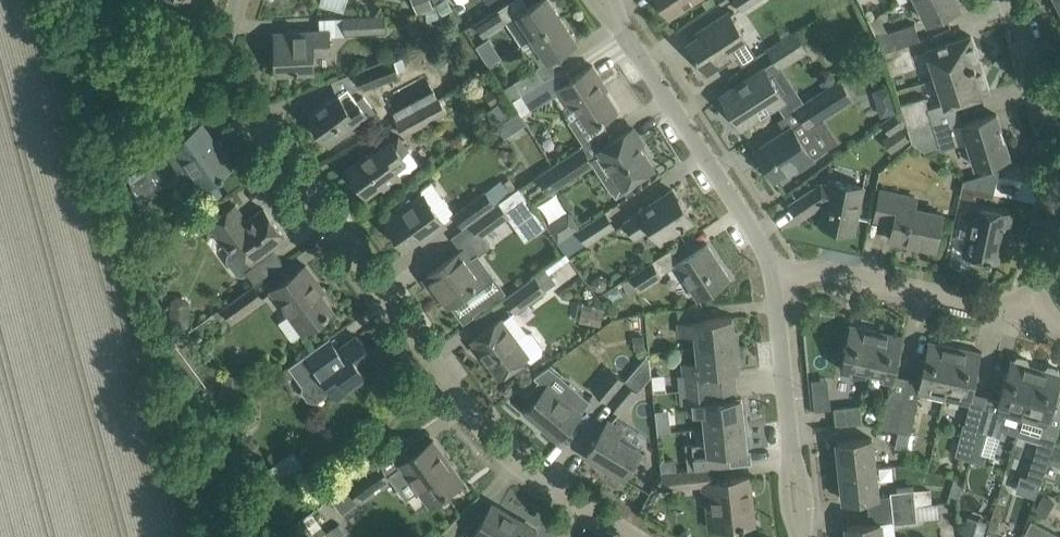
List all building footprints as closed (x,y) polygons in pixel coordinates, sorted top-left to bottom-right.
[(345,9),(346,0),(320,0),(320,3),(345,9)] [(420,12),(426,11),(438,9),(435,2),(434,0),(416,0),(420,12)] [(505,20),(520,43),(531,36),(561,16),(551,0),(537,0),(505,20)] [(670,15),(694,0),(660,0),(670,15)] [(744,9),(757,0),(738,0),(744,9)] [(929,21),(960,6),(957,0),(919,0),(929,21)] [(477,20),(485,33),(507,18),(499,5),(477,20)] [(746,36),(730,11),(713,21),(716,25),(688,43),(707,72),(736,53),(731,45),(746,36)] [(387,30),(386,12),(345,15),(346,32),(387,30)] [(908,40),(920,37),(915,22),(888,31),(887,28),(880,13),(869,19),(883,48),(908,40)] [(531,36),(539,48),(533,52),(541,64),(577,40),(561,16),(531,36)] [(294,31),(294,34),(276,35),(277,71),(315,69),(314,51),(330,50),(329,29),(294,31)] [(783,38),(769,47),(776,58),(781,66),(783,65),(807,49),(795,31),(783,38)] [(928,48),(937,76),(980,62),(971,34),(928,48)] [(478,44),(489,62),(500,55),(489,37),(478,44)] [(884,50),(891,74),(917,66),(908,40),(883,48),(884,50)] [(357,69),(364,88),(400,74),(392,55),(357,69)] [(937,76),(946,104),(989,90),(980,62),(937,76)] [(545,78),(522,93),(529,103),(533,109),(556,94),(564,106),(572,101),(580,113),(569,120),(585,144),(608,129),(602,119),(618,109),(600,81),(603,79),(592,64),(572,77),(564,66),(545,78)] [(739,82),(721,94),(742,127),(760,115),(786,98),(787,98),(766,65),(765,66),(739,82)] [(505,87),(513,99),(522,93),(545,78),(537,66),(505,87)] [(804,118),(756,149),(779,183),(780,183),(776,177),(797,164),(799,167),(815,157),(814,156),(826,149),(811,127),(855,99),(841,76),(796,105),(804,118)] [(496,85),(484,93),(493,106),(505,98),(496,85)] [(890,85),(873,90),(881,115),(898,110),(890,85)] [(310,114),(331,143),(369,115),(367,113),(374,109),(362,92),(355,97),(348,86),(310,114)] [(933,120),(925,95),(900,103),(908,127),(933,120)] [(398,118),(406,133),(448,110),(440,96),(398,118)] [(896,111),(881,121),(891,134),(901,126),(905,124),(896,111)] [(953,126),(957,140),(967,137),(975,165),(1010,154),(997,113),(953,126)] [(509,117),(497,125),(505,137),(517,129),(509,117)] [(912,140),(924,149),(940,144),(933,120),(908,127),(912,140)] [(177,124),(127,160),(138,207),(169,185),(150,159),(164,149),(183,177),(175,182),(187,199),(220,175),(221,176),(226,173),(225,172),(234,165),(202,122),(185,134),(177,124)] [(891,134),(883,139),(892,152),(910,138),(901,126),(891,134)] [(610,172),(603,177),(612,192),(615,190),(618,195),(635,183),(632,179),(653,166),(639,144),(643,142),(634,127),(600,148),(602,150),(598,153),(610,172)] [(376,152),(374,149),(349,167),(367,193),(382,182),(386,188),(420,163),(399,135),(376,152)] [(557,161),(536,175),(548,193),(594,162),(582,144),(557,161)] [(993,195),(999,167),(964,178),(961,194),(976,197),(977,192),(993,195)] [(455,212),(465,226),(472,221),(518,187),(510,176),(504,181),(501,178),(455,212)] [(791,202),(801,217),(823,202),(826,206),(824,207),(820,223),(855,230),(864,185),(830,178),(829,183),(822,181),(791,202)] [(224,191),(215,180),(204,188),(212,200),(224,191)] [(472,221),(481,234),(484,233),(509,215),(517,209),(524,219),(537,210),(520,186),(518,187),(472,221)] [(642,208),(643,210),(627,221),(636,235),(652,224),(661,239),(693,219),(673,188),(642,208)] [(876,217),(895,221),(891,238),(936,247),(943,212),(915,206),(917,196),(882,188),(876,217)] [(389,223),(385,225),(394,238),(398,235),(399,237),(406,246),(421,235),(424,239),(447,223),(445,220),(451,216),(451,208),(445,200),(435,207),(424,192),(413,200),(410,196),(396,206),(399,210),(386,219),(389,222),(389,223)] [(1009,231),(1013,211),(974,202),(963,254),(1000,261),(1006,230),(1009,231)] [(212,221),(234,250),(229,254),(228,259),(239,274),(244,274),(257,265),(253,260),(286,236),(264,207),(247,220),(235,204),(212,221)] [(559,240),(568,253),(588,240),(589,241),(615,225),(605,210),(559,240)] [(481,234),(427,274),(449,305),(452,302),(465,319),(502,293),(475,257),(492,244),(484,233),(481,234)] [(676,261),(700,298),(731,278),(707,241),(676,261)] [(663,273),(653,259),(631,273),(641,288),(663,273)] [(273,288),(303,331),(333,309),(315,283),(318,281),(306,264),(273,288)] [(506,295),(517,310),(556,281),(545,266),(506,295)] [(220,317),(226,312),(232,321),(264,298),(254,283),(216,311),(220,317)] [(171,302),(170,324),(189,325),(190,303),(171,302)] [(697,332),(698,346),(736,342),(733,315),(702,319),(700,306),(673,309),(674,323),(680,322),(681,334),(697,332)] [(516,339),(501,318),(474,338),(500,375),(528,355),(532,360),(543,353),(543,346),(533,332),(527,331),(516,339)] [(854,364),(868,367),(876,328),(851,323),(841,367),(852,370),(854,364)] [(868,367),(884,370),(883,376),(894,378),(903,334),(876,328),(868,367)] [(289,365),(302,382),(305,380),(329,386),(337,397),(368,375),(361,366),(369,361),(363,353),(369,350),(357,334),(324,358),(315,346),(289,365)] [(930,395),(944,398),(956,345),(930,339),(920,384),(932,386),(930,395)] [(680,373),(681,388),(722,384),(721,371),(738,369),(736,342),(698,346),(700,360),(684,361),(685,373),(680,373)] [(944,398),(970,403),(973,394),(982,350),(956,345),(944,398)] [(987,394),(978,426),(993,430),(1001,429),(1006,413),(1021,417),(1037,365),(1030,363),(1029,358),(1018,354),(1014,358),(1011,358),(1005,378),(999,397),(987,394)] [(1021,417),(1047,425),(1044,435),(1056,439),(1059,426),(1059,411),(1052,409),(1057,394),(1059,386),(1059,384),(1059,372),(1059,367),(1049,364),(1045,368),(1037,365),(1021,417)] [(595,388),(608,399),(625,379),(612,368),(595,388)] [(547,426),(547,427),(559,438),(573,421),(582,410),(591,399),(571,382),(562,392),(539,372),(535,375),(540,380),(526,396),(533,401),(526,409),(542,423),(543,422),(547,426)] [(608,399),(621,410),(638,390),(625,379),(608,399)] [(705,412),(707,426),(744,422),(741,395),(724,397),(722,384),(681,388),(683,402),(689,402),(691,414),(705,412)] [(883,426),(898,429),(904,396),(890,393),(883,426)] [(830,394),(814,395),(815,409),(831,408),(830,394)] [(911,432),(912,432),(918,399),(904,396),(898,429),(899,430),(911,432)] [(834,406),(836,424),(862,421),(860,403),(834,406)] [(587,455),(601,463),(602,462),(608,465),(607,467),(624,477),(642,449),(618,435),(623,427),(609,419),(587,455)] [(686,442),(688,467),(731,463),(730,450),(747,449),(744,422),(707,426),(708,440),(686,442)] [(959,443),(956,455),(970,458),(978,426),(964,422),(959,443)] [(657,424),(658,431),(668,430),(667,423),(657,424)] [(978,426),(970,458),(985,463),(993,430),(978,426)] [(897,445),(908,448),(911,432),(899,430),(897,445)] [(838,440),(841,469),(876,466),(873,436),(838,440)] [(402,462),(431,502),(463,479),(433,439),(402,462)] [(294,449),(266,469),(276,482),(294,469),(304,462),(294,449)] [(1050,453),(1036,449),(1027,476),(1041,481),(1050,453)] [(331,496),(343,512),(390,477),(379,461),(331,496)] [(841,469),(845,499),(879,495),(876,466),(841,469)] [(690,485),(688,467),(661,470),(663,488),(690,485)] [(717,498),(720,526),(755,522),(750,475),(703,480),(705,499),(717,498)] [(892,490),(893,505),(916,503),(914,488),(892,490)] [(479,536),(532,536),(537,529),(492,502),(474,534),(479,536)] [(893,505),(895,521),(917,519),(916,503),(893,505)] [(1038,536),(1044,536),(1049,527),(1033,519),(1026,531),(1038,536)] [(849,536),(884,536),(882,521),(847,524),(849,536)] [(962,536),(984,536),(987,527),(967,521),(962,536)]
